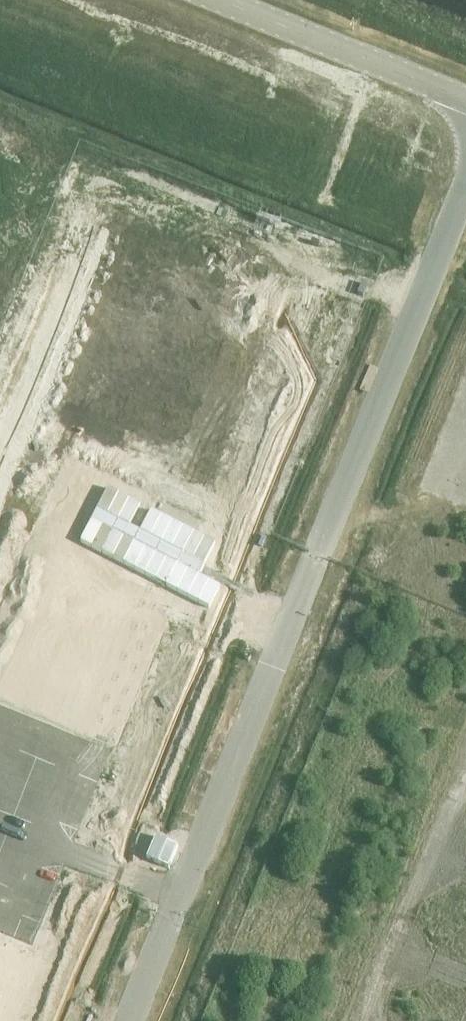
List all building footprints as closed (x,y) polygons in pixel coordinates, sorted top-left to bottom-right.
[(216,544),(152,511),(124,565),(209,609),(220,587),(200,577),(216,544)]
